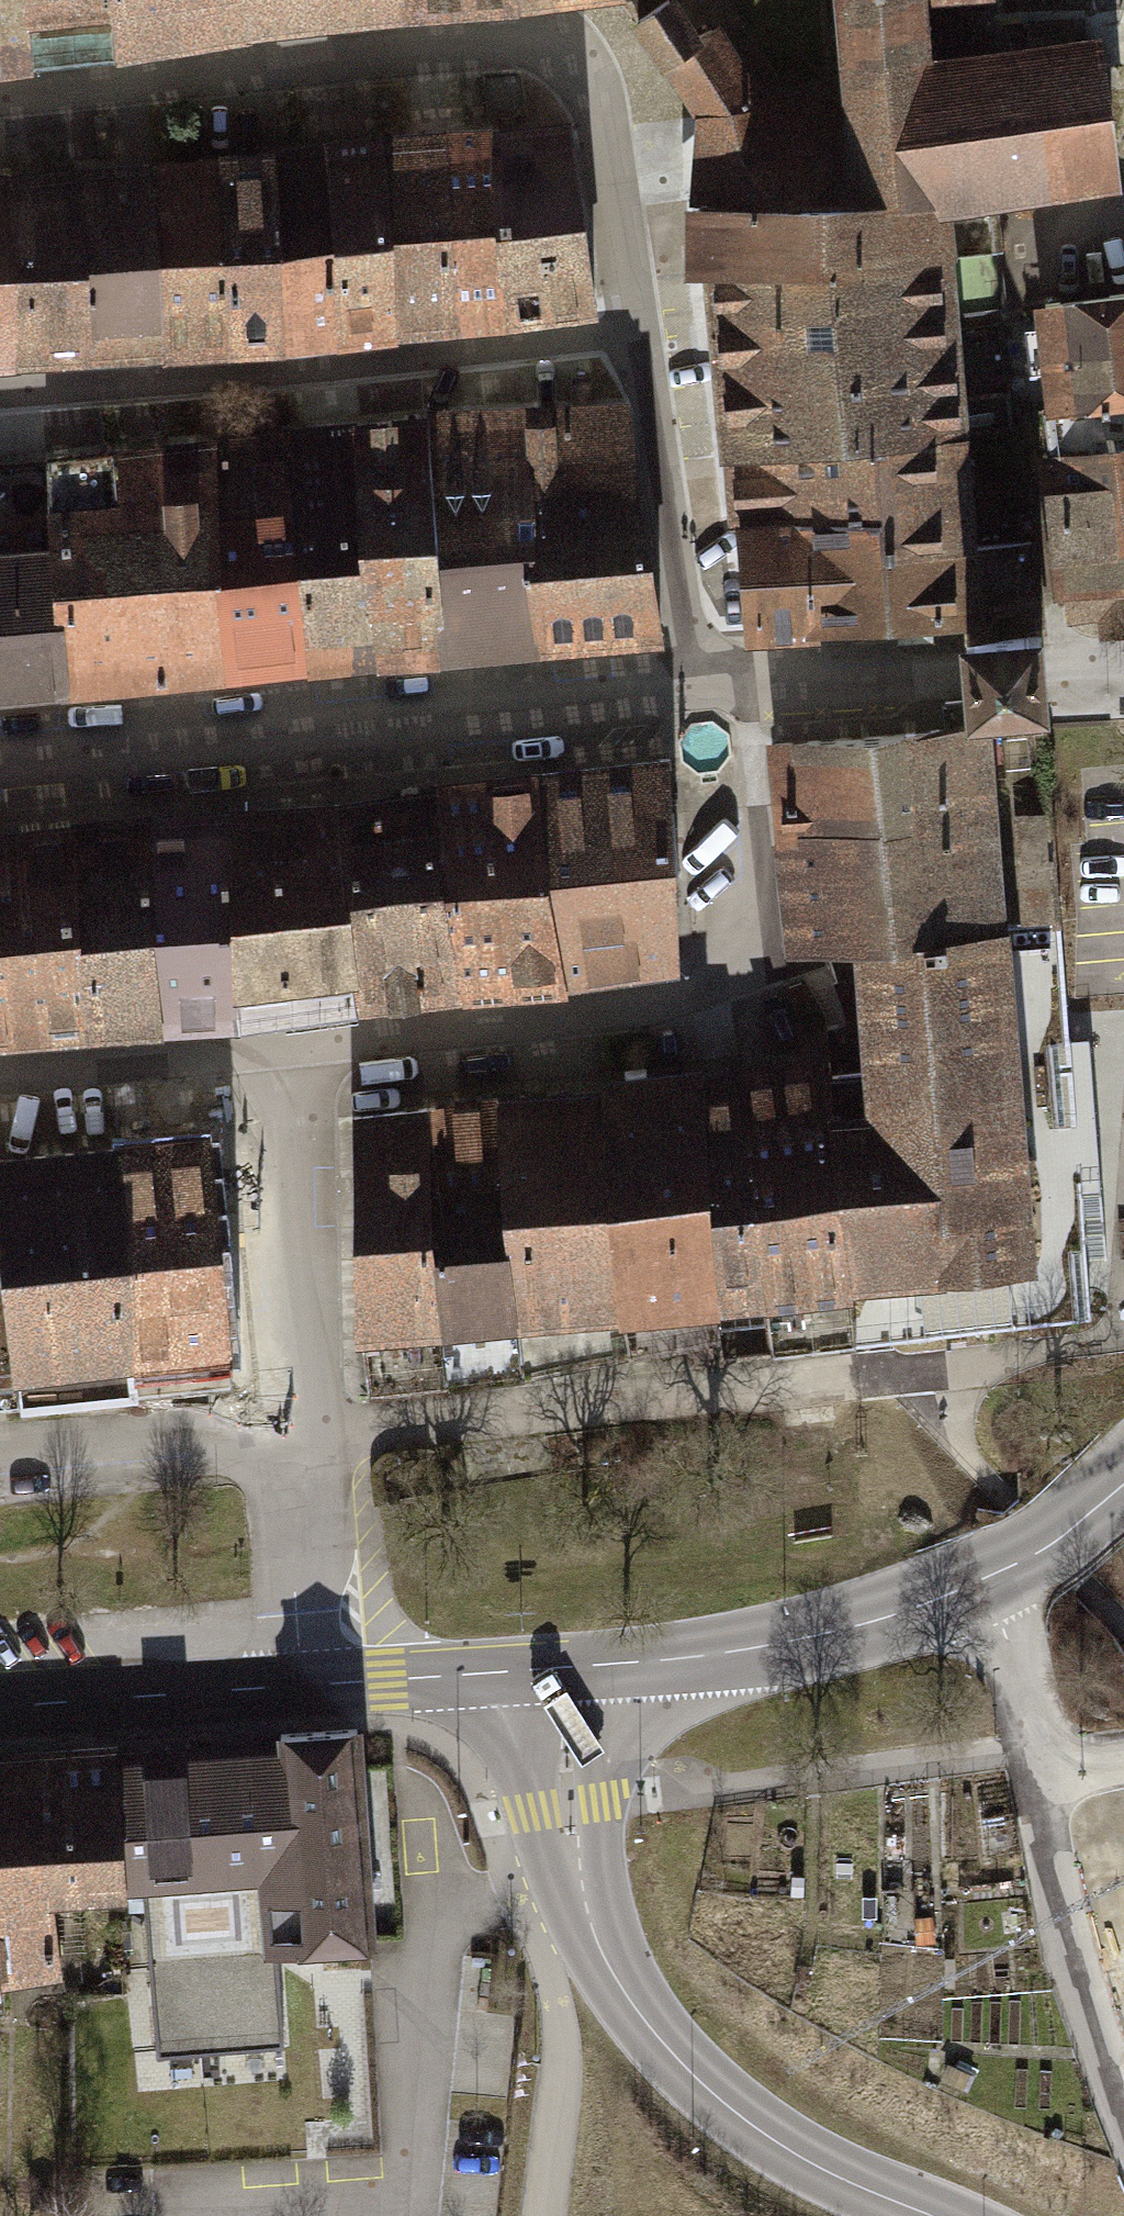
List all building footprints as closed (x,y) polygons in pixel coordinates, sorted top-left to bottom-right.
[(2,77),(62,71),(55,0),(0,0),(0,59),(2,77)] [(62,71),(119,65),(112,0),(55,0),(62,71)] [(119,65),(249,43),(244,0),(112,0),(119,65)] [(249,43),(410,26),(407,0),(244,0),(249,43)] [(410,26),(517,14),(516,0),(407,0),(410,26)] [(517,14),(656,4),(655,0),(516,0),(517,14)] [(857,92),(760,100),(711,17),(703,0),(655,0),(656,4),(675,41),(711,112),(772,634),(967,625),(1030,620),(981,218),(871,221),(857,92)] [(981,218),(1123,198),(1123,46),(968,62),(965,0),(968,0),(849,0),(857,92),(871,221),(981,218)] [(572,126),(489,135),(498,230),(585,222),(572,126)] [(489,135),(444,140),(462,335),(507,331),(498,230),(489,135)] [(444,140),(383,145),(400,342),(462,335),(444,140)] [(383,145),(323,151),(339,347),(400,342),(383,145)] [(323,151),(268,156),(284,352),(339,347),(323,151)] [(268,156),(150,169),(164,359),(284,352),(268,156)] [(150,169),(78,173),(91,364),(164,359),(150,169)] [(78,173),(6,178),(19,369),(91,364),(78,173)] [(0,179),(0,370),(19,369),(6,178),(0,179)] [(585,222),(498,230),(507,331),(594,323),(585,222)] [(1049,306),(1062,418),(1123,409),(1123,297),(1049,306)] [(697,645),(658,407),(0,466),(0,710),(697,645)] [(1040,456),(1060,628),(1123,621),(1123,447),(1040,456)] [(1030,620),(967,625),(971,676),(974,719),(1036,714),(1049,713),(1046,674),(1041,619),(1030,620)] [(837,1123),(855,1280),(886,1277),(886,1284),(899,1291),(990,1282),(994,1327),(1089,1317),(1072,1049),(1069,1039),(1037,1041),(1035,1026),(1008,1028),(983,721),(972,721),(971,699),(947,702),(948,730),(905,732),(912,823),(863,829),(870,941),(866,941),(877,1071),(871,1071),(873,1100),(878,1100),(879,1119),(837,1123)] [(668,769),(532,785),(565,984),(679,977),(668,769)] [(532,785),(434,794),(459,1004),(565,984),(532,785)] [(434,794),(332,807),(357,1016),(459,1004),(434,794)] [(332,807),(222,822),(241,1032),(357,1016),(332,807)] [(222,822),(143,831),(164,1040),(241,1032),(222,822)] [(143,831),(63,839),(85,1048),(164,1040),(143,831)] [(0,845),(0,1055),(85,1048),(63,839),(0,845)] [(702,1050),(602,1057),(603,1074),(624,1350),(724,1336),(724,1318),(704,1068),(702,1050)] [(848,1282),(855,1280),(837,1123),(828,1062),(757,1064),(779,1313),(781,1342),(853,1335),(848,1282)] [(779,1313),(757,1064),(704,1068),(724,1318),(779,1313)] [(624,1350),(603,1074),(496,1080),(496,1089),(505,1220),(517,1219),(528,1364),(624,1350)] [(496,1089),(426,1094),(446,1369),(528,1364),(517,1219),(505,1220),(496,1089)] [(446,1369),(426,1094),(348,1100),(366,1375),(446,1369)] [(112,1132),(137,1381),(237,1371),(212,1122),(112,1132)] [(137,1381),(112,1132),(0,1143),(0,1264),(13,1393),(137,1381)] [(13,1393),(0,1264),(0,1395),(13,1393)] [(384,1735),(141,1753),(140,1740),(4,1750),(5,1767),(0,1767),(0,1986),(72,1981),(66,1907),(156,1900),(168,2059),(298,2049),(291,1957),(401,1949),(384,1735)]
